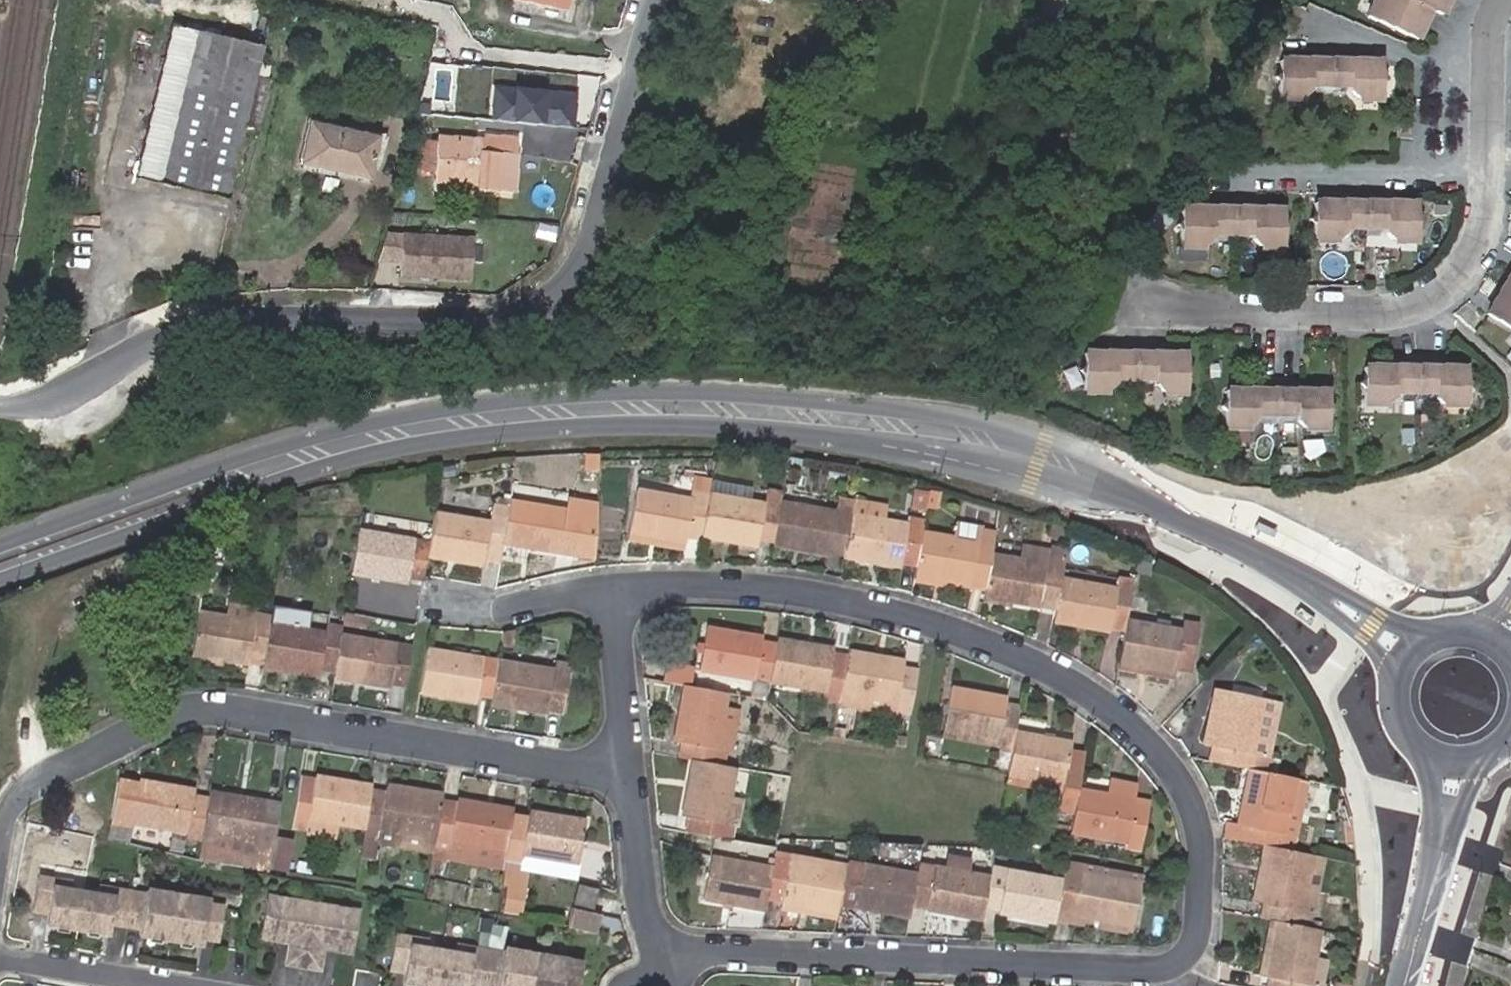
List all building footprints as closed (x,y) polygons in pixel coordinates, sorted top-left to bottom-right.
[(565,8),(533,0),(505,0),(503,8),(561,21),(565,8)] [(1357,16),(1406,41),(1420,11),(1431,16),(1439,0),(1365,0),(1357,16)] [(163,183),(199,32),(173,27),(137,176),(163,183)] [(224,198),(260,47),(199,32),(163,183),(224,198)] [(1338,64),(1338,53),(1307,52),(1307,63),(1273,62),(1272,71),(1267,77),(1272,82),(1272,98),(1295,98),(1303,92),(1303,88),(1308,88),(1308,93),(1337,94),(1337,89),(1342,89),(1342,93),(1352,101),(1371,101),(1372,86),(1377,79),(1372,75),(1372,64),(1338,64)] [(497,86),(493,122),(576,129),(579,94),(497,86)] [(295,154),(337,166),(343,128),(306,117),(295,154)] [(343,128),(337,166),(358,173),(369,136),(343,128)] [(476,191),(511,194),(515,140),(483,137),(482,143),(436,139),(432,181),(472,184),(476,184),(476,191)] [(471,200),(472,184),(432,181),(431,197),(471,200)] [(1369,209),(1369,199),(1339,200),(1339,209),(1303,209),(1303,220),(1298,224),(1303,233),(1303,246),(1325,247),(1334,241),(1334,235),(1339,236),(1339,240),(1370,241),(1369,236),(1375,236),(1375,240),(1384,247),(1404,247),(1404,231),(1411,225),(1404,218),(1405,209),(1369,209)] [(1195,231),(1173,226),(1169,231),(1172,235),(1172,252),(1193,252),(1203,247),(1203,242),(1208,242),(1208,247),(1238,247),(1238,241),(1242,242),(1242,247),(1251,253),(1273,252),(1274,236),(1279,232),(1275,227),(1274,216),(1238,217),(1238,207),(1209,207),(1209,216),(1199,216),(1195,231)] [(1173,216),(1173,226),(1195,231),(1199,216),(1173,216)] [(471,238),(400,234),(398,275),(468,279),(471,238)] [(1476,318),(1510,337),(1510,256),(1476,318)] [(612,310),(602,300),(592,308),(602,320),(612,310)] [(1141,360),(1142,351),(1112,349),(1111,357),(1076,355),(1075,364),(1070,369),(1074,375),(1073,389),(1097,391),(1104,387),(1105,382),(1110,383),(1110,388),(1140,390),(1140,385),(1146,385),(1145,391),(1150,396),(1175,397),(1176,383),(1181,376),(1177,370),(1177,362),(1141,360)] [(1418,372),(1418,363),(1387,362),(1387,370),(1350,369),(1351,381),(1345,385),(1350,390),(1350,404),(1375,404),(1382,399),(1382,395),(1387,395),(1387,401),(1417,401),(1417,395),(1422,396),(1422,400),(1427,407),(1453,408),(1453,392),(1458,388),(1453,382),(1453,372),(1418,372)] [(1281,394),(1281,385),(1251,386),(1251,394),(1214,394),(1214,406),(1210,410),(1214,414),(1214,430),(1238,430),(1246,424),(1245,419),(1251,418),(1251,423),(1280,424),(1281,419),(1285,419),(1285,424),(1293,429),(1317,429),(1317,417),(1322,410),(1316,404),(1317,394),(1281,394)] [(698,533),(705,492),(689,489),(688,497),(629,487),(622,529),(680,540),(681,534),(697,537),(698,533)] [(910,508),(926,510),(926,507),(929,490),(913,488),(910,508)] [(929,490),(926,507),(937,508),(940,491),(929,489),(929,490)] [(773,543),(779,501),(761,499),(761,501),(705,492),(698,533),(753,542),(754,539),(773,543)] [(787,492),(786,500),(825,503),(826,495),(787,492)] [(561,505),(506,496),(503,515),(499,539),(555,548),(556,543),(569,545),(576,501),(562,499),(561,505)] [(888,506),(854,500),(852,512),(885,518),(888,506)] [(836,510),(779,501),(773,543),(829,552),(836,510)] [(487,519),(431,510),(428,531),(424,551),(481,561),(482,555),(497,558),(499,539),(503,515),(488,513),(487,519)] [(923,529),(925,519),(909,517),(908,522),(885,518),(852,512),(845,554),(901,563),(902,560),(917,563),(923,529)] [(957,520),(955,534),(979,539),(980,530),(992,532),(993,529),(983,528),(984,524),(957,520)] [(411,534),(355,525),(348,568),(404,577),(405,571),(421,574),(424,551),(428,531),(412,529),(411,534)] [(990,550),(992,532),(980,530),(979,539),(955,534),(923,529),(917,563),(916,570),(948,576),(972,580),(973,575),(986,577),(990,550)] [(1060,574),(1064,556),(1065,548),(1049,546),(1048,549),(1021,545),(1019,555),(990,550),(986,577),(984,585),(983,595),(1039,604),(1039,600),(1055,604),(1060,574)] [(224,560),(214,559),(212,575),(222,576),(224,560)] [(948,576),(916,570),(915,579),(947,584),(947,579),(984,585),(986,577),(973,575),(972,580),(948,576)] [(1126,615),(1130,587),(1060,574),(1055,604),(1053,610),(1052,617),(1123,630),(1126,615)] [(1039,600),(1039,604),(983,595),(982,601),(1012,605),(1012,602),(1039,606),(1039,608),(1053,610),(1055,604),(1039,600)] [(227,605),(226,614),(251,618),(252,612),(253,608),(227,605)] [(266,621),(267,615),(252,612),(251,618),(226,614),(194,609),(187,652),(244,661),(246,654),(260,657),(266,621)] [(1123,630),(1118,659),(1175,670),(1177,662),(1191,665),(1199,620),(1184,617),(1183,626),(1126,615),(1123,630)] [(764,696),(768,678),(777,639),(762,636),(762,631),(706,619),(696,665),(750,677),(747,693),(764,696)] [(266,621),(260,657),(259,663),(316,672),(316,666),(331,668),(337,633),(338,626),(323,624),(321,630),(266,621)] [(330,674),(402,686),(408,645),(337,633),(331,668),(330,674)] [(513,637),(498,634),(496,647),(511,649),(513,637)] [(824,696),(840,698),(841,690),(847,656),(833,653),(834,647),(777,635),(777,639),(768,678),(826,688),(824,696)] [(425,647),(418,688),(473,697),(474,689),(489,692),(494,658),(425,647)] [(896,709),(910,712),(917,669),(904,667),(905,660),(848,649),(847,656),(841,690),(898,699),(896,709)] [(494,658),(489,692),(488,699),(547,709),(548,702),(562,704),(570,661),(554,659),(552,668),(494,658)] [(1175,670),(1118,659),(1118,665),(1174,676),(1175,670)] [(688,684),(691,665),(662,661),(659,679),(677,682),(688,684)] [(675,756),(688,758),(717,763),(720,748),(711,747),(719,689),(688,684),(677,682),(668,740),(677,741),(675,756)] [(1014,727),(1019,703),(1001,700),(1002,692),(945,682),(938,724),(996,734),(994,743),(1011,746),(1014,727)] [(1211,741),(1221,686),(1212,683),(1202,740),(1211,741)] [(1213,757),(1218,758),(1246,763),(1253,765),(1266,767),(1278,769),(1281,756),(1268,754),(1279,696),(1221,686),(1211,741),(1216,742),(1213,757)] [(1011,746),(1007,769),(1062,779),(1061,790),(1058,806),(1074,809),(1079,784),(1085,750),(1068,747),(1070,737),(1014,727),(1011,746)] [(721,823),(731,765),(717,763),(688,758),(680,816),(686,817),(684,831),(713,835),(726,838),(729,824),(721,823)] [(1307,774),(1287,771),(1266,767),(1253,765),(1243,820),(1225,816),(1222,832),(1257,839),(1267,841),(1275,842),(1296,846),(1307,774)] [(1062,779),(1007,769),(1005,780),(1061,790),(1062,779)] [(359,827),(366,784),(297,773),(289,827),(305,829),(306,820),(359,827)] [(197,838),(198,830),(204,794),(191,791),(191,786),(134,775),(133,782),(113,778),(105,823),(122,826),(126,826),(127,820),(182,828),(182,835),(197,838)] [(1109,776),(1106,790),(1134,796),(1136,781),(1109,776)] [(265,860),(274,806),(276,794),(206,783),(204,794),(198,830),(197,838),(195,849),(265,860)] [(430,838),(436,794),(366,784),(359,827),(358,835),(355,855),(371,858),(374,841),(371,841),(373,829),(430,838)] [(1074,809),(1071,827),(1124,837),(1123,843),(1142,847),(1150,805),(1133,801),(1134,796),(1106,790),(1079,784),(1074,809)] [(1351,812),(1344,793),(1337,795),(1344,817),(1345,838),(1353,838),(1351,812)] [(507,804),(436,794),(430,838),(428,849),(442,851),(445,839),(501,848),(506,810),(507,804)] [(1152,799),(1134,796),(1133,801),(1150,805),(1152,799)] [(501,848),(498,869),(496,881),(500,881),(498,908),(518,911),(521,883),(512,882),(514,864),(524,866),(571,872),(578,815),(521,806),(520,812),(506,810),(501,848)] [(122,826),(105,823),(103,836),(119,840),(122,826)] [(428,849),(430,838),(373,829),(371,841),(374,841),(428,849)] [(772,848),(773,846),(726,838),(713,835),(703,898),(763,909),(765,896),(771,857),(772,848)] [(501,848),(445,839),(442,851),(441,861),(498,869),(501,848)] [(1247,895),(1257,897),(1267,841),(1257,839),(1247,895)] [(1307,904),(1318,850),(1296,846),(1275,842),(1267,841),(1257,897),(1262,898),(1259,912),(1265,913),(1274,915),(1304,920),(1307,904)] [(846,860),(772,848),(771,857),(844,869),(846,860)] [(442,851),(428,849),(427,859),(441,861),(442,851)] [(1065,856),(1064,865),(1135,878),(1136,870),(1065,856)] [(771,857),(765,896),(779,899),(779,901),(838,911),(841,887),(844,869),(771,857)] [(915,873),(916,870),(846,858),(846,860),(844,869),(841,887),(857,889),(854,904),(908,914),(910,903),(915,873)] [(910,903),(982,916),(984,905),(989,873),(932,863),(917,860),(916,870),(915,873),(910,903)] [(524,866),(514,864),(512,882),(521,883),(524,866)] [(1061,877),(991,864),(989,873),(984,905),(998,908),(998,909),(1054,919),(1055,914),(1057,902),(1061,877)] [(1064,865),(1061,877),(1057,902),(1072,906),(1071,911),(1126,921),(1135,878),(1064,865)] [(80,930),(82,919),(87,893),(74,891),(76,881),(44,874),(37,911),(50,912),(48,923),(80,930)] [(87,893),(82,919),(80,930),(111,936),(113,923),(129,926),(135,892),(100,885),(98,896),(87,893)] [(580,901),(582,887),(565,885),(563,898),(580,901)] [(172,941),(181,895),(150,890),(149,895),(135,892),(129,926),(143,929),(142,935),(172,941)] [(181,895),(172,941),(203,948),(205,939),(220,942),(226,909),(211,906),(211,901),(181,895)] [(298,901),(272,897),(272,905),(297,909),(298,901)] [(272,905),(269,940),(275,941),(276,935),(291,939),(290,944),(286,962),(302,965),(312,904),(298,901),(297,909),(272,905)] [(1071,911),(1072,906),(1057,902),(1055,914),(1125,928),(1126,921),(1071,911)] [(262,938),(269,940),(272,905),(267,904),(262,938)] [(330,907),(312,904),(302,965),(317,968),(321,950),(322,943),(336,946),(335,952),(350,955),(356,920),(328,915),(330,907)] [(1304,920),(1318,922),(1321,907),(1307,904),(1304,920)] [(357,912),(330,907),(328,915),(356,920),(357,912)] [(1254,969),(1264,970),(1274,915),(1265,913),(1254,969)] [(1318,922),(1304,920),(1274,915),(1264,970),(1269,972),(1267,985),(1316,985),(1318,979),(1309,977),(1314,949),(1318,922)] [(276,935),(275,941),(290,944),(291,939),(276,935)] [(441,956),(426,954),(427,945),(399,941),(393,977),(406,979),(405,985),(436,985),(441,956)] [(322,943),(321,950),(335,952),(336,946),(322,943)] [(1326,951),(1314,949),(1309,977),(1318,979),(1316,985),(1320,985),(1326,951)] [(490,957),(458,951),(456,959),(441,956),(436,985),(485,985),(490,957)] [(536,967),(523,965),(524,958),(507,955),(506,960),(490,957),(485,985),(533,985),(536,967)] [(523,965),(536,967),(537,960),(524,958),(523,965)] [(537,960),(536,967),(552,970),(554,963),(537,960)] [(536,967),(533,985),(579,985),(582,972),(566,970),(566,965),(554,963),(552,970),(536,967)] [(1351,979),(1335,976),(1333,985),(1350,985),(1351,979)]
